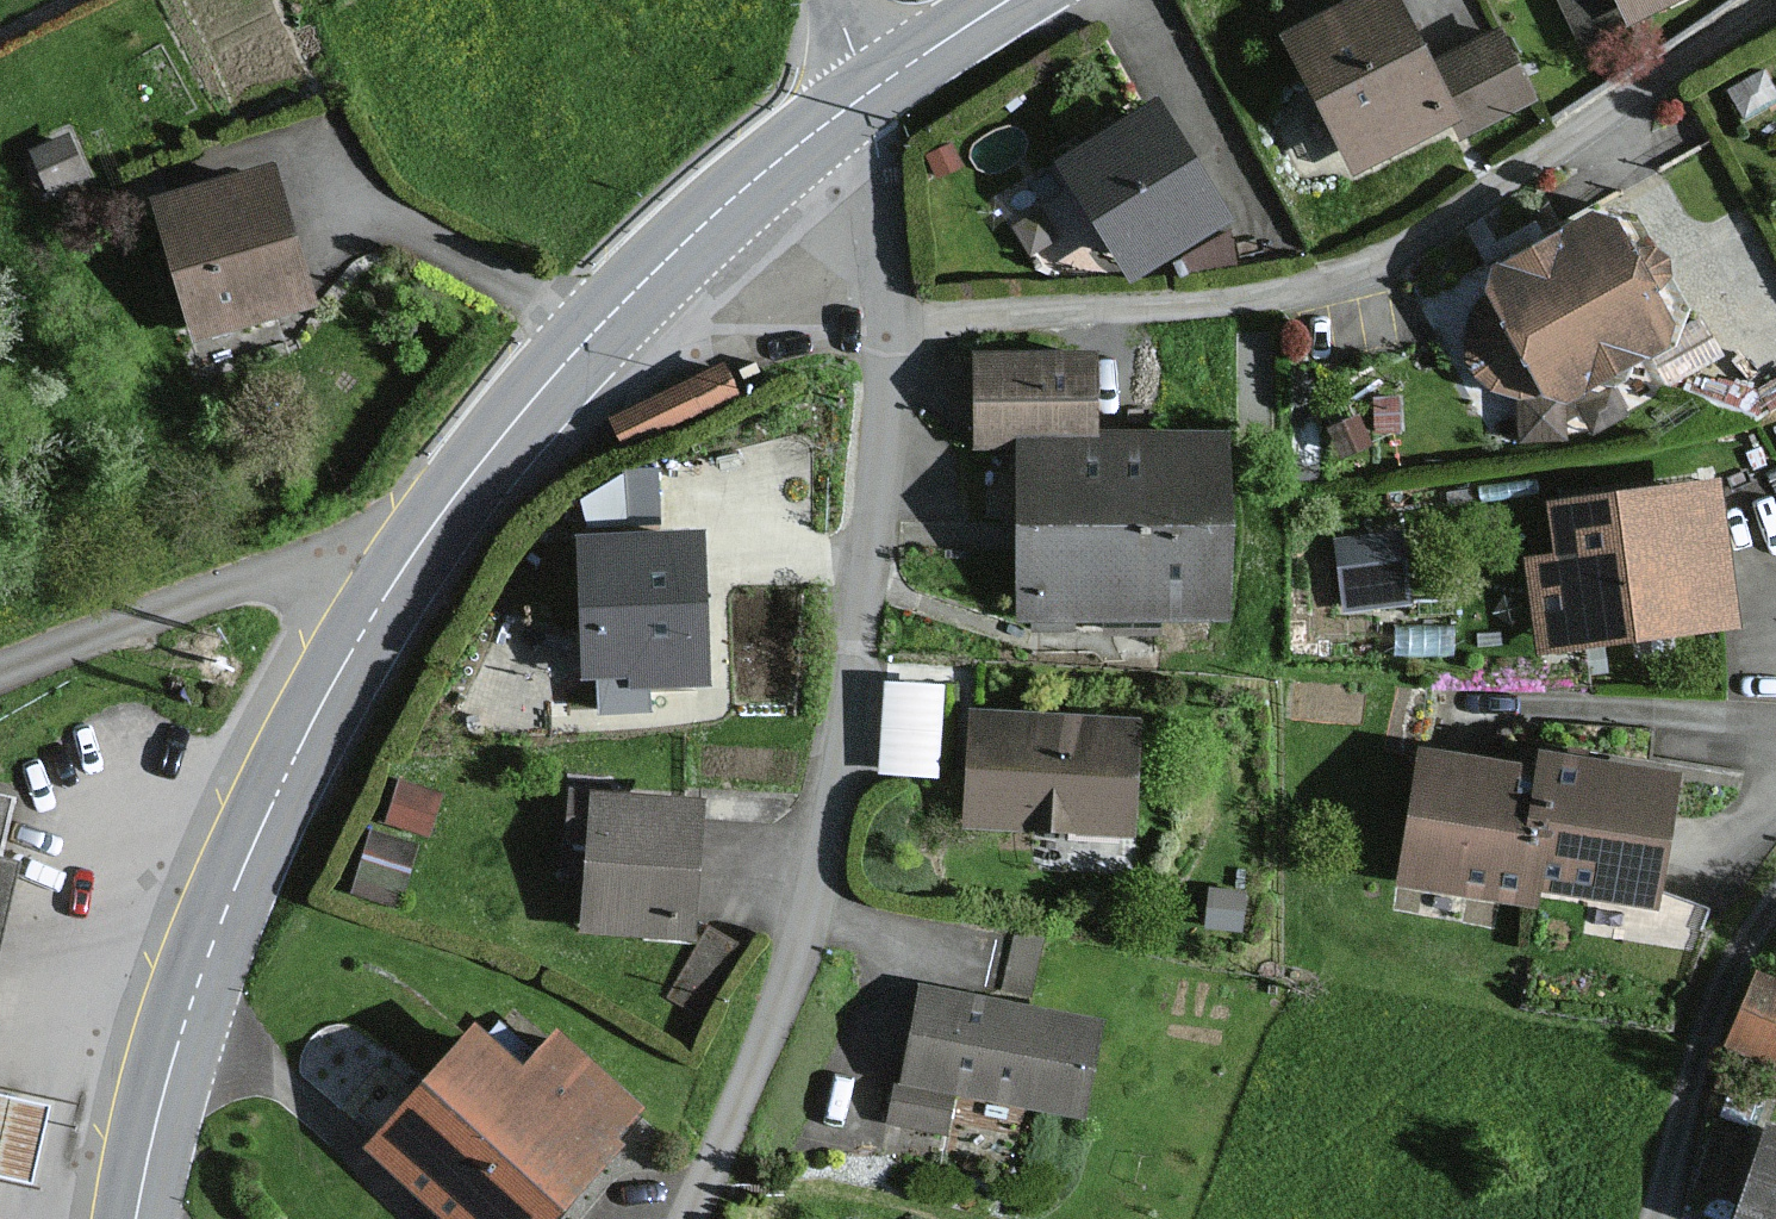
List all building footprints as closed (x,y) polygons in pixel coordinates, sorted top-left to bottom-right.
[(1387,0),(1358,0),(1293,34),(1360,162),(1447,116),(1387,0)] [(1640,8),(1657,0),(1636,0),(1640,8)] [(1527,95),(1500,32),(1443,57),(1470,119),(1527,95)] [(1225,215),(1156,100),(1058,160),(1127,274),(1225,215)] [(303,299),(266,171),(161,201),(198,329),(303,299)] [(1531,394),(1563,401),(1674,339),(1602,213),(1496,273),(1478,312),(1474,346),(1491,382),(1531,394)] [(1078,360),(979,366),(984,436),(1083,429),(1078,360)] [(721,368),(613,421),(625,445),(733,392),(721,368)] [(1217,444),(1031,443),(1030,605),(1216,606),(1217,444)] [(1710,487),(1560,511),(1567,557),(1529,563),(1543,651),(1731,620),(1710,487)] [(697,535),(581,540),(587,671),(623,670),(624,687),(703,684),(697,535)] [(1396,535),(1339,544),(1349,604),(1405,595),(1396,535)] [(935,765),(938,673),(884,671),(880,763),(935,765)] [(1125,730),(979,725),(975,818),(1121,824),(1125,730)] [(1521,897),(1523,884),(1542,777),(1426,756),(1405,877),(1521,897)] [(1669,778),(1546,757),(1542,777),(1523,884),(1647,905),(1669,778)] [(9,803),(0,801),(0,842),(9,803)] [(689,808),(602,802),(594,927),(681,933),(689,808)] [(1036,825),(1035,847),(1118,850),(1119,828),(1036,825)] [(17,865),(0,861),(0,941),(17,865)] [(1759,975),(1733,1045),(1775,1060),(1775,982),(1759,975)] [(1089,1029),(933,994),(914,1076),(1070,1111),(1089,1029)] [(555,1038),(520,1076),(476,1036),(379,1141),(465,1218),(536,1218),(635,1112),(555,1038)] [(30,1183),(48,1102),(0,1092),(0,1176),(30,1183)] [(1771,1130),(1743,1218),(1744,1218),(1775,1218),(1775,1132),(1771,1130)]
